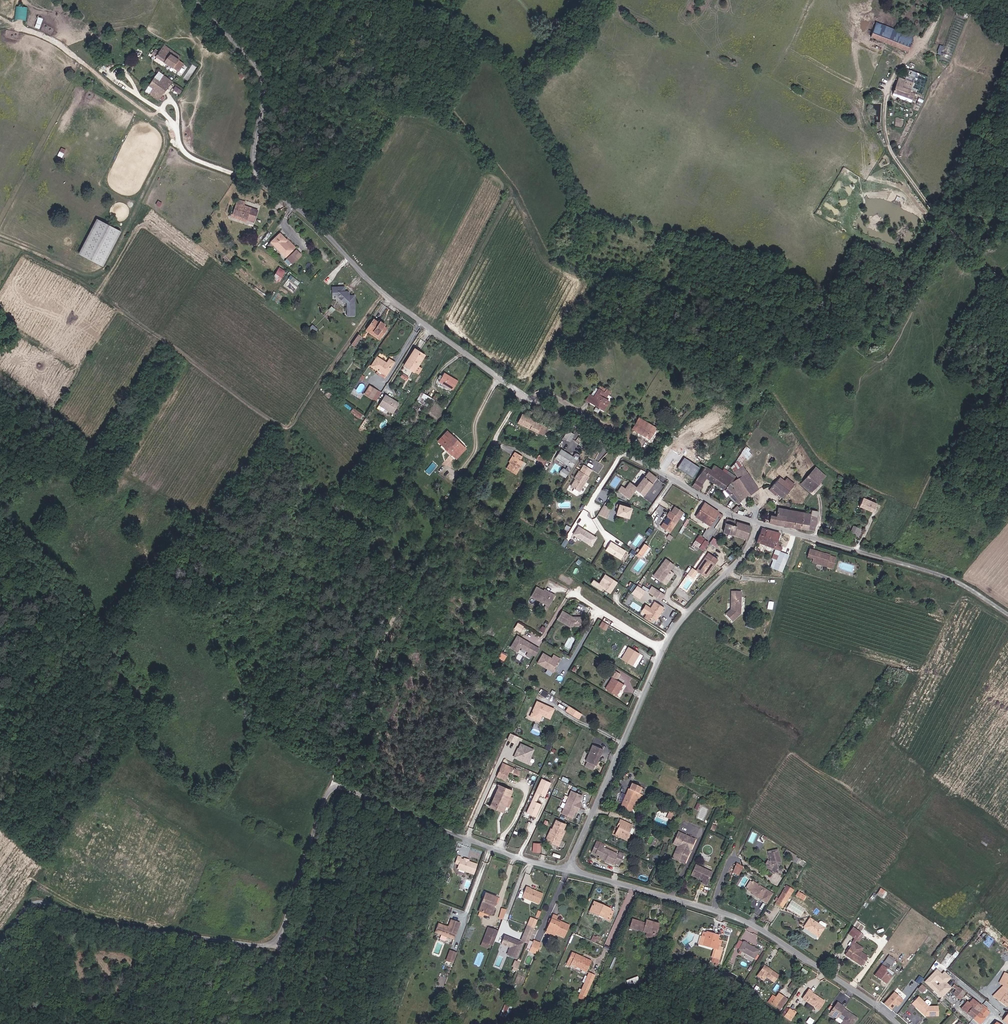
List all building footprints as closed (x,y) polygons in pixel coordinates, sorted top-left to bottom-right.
[(17,5),(16,18),(26,19),(27,6),(17,5)] [(35,26),(40,28),(44,18),(39,16),(35,26)] [(876,24),(871,38),(908,52),(914,35),(900,30),(899,33),(876,24)] [(172,51),(163,44),(159,50),(157,49),(153,55),(177,71),(183,62),(171,53),(172,51)] [(142,92),(155,103),(171,82),(158,71),(142,92)] [(901,87),(904,80),(898,77),(892,93),(916,101),(917,97),(915,96),(916,92),(909,90),(901,87)] [(912,83),(904,80),(901,87),(909,90),(912,83)] [(58,154),(63,157),(67,149),(62,146),(58,154)] [(245,206),(237,204),(234,216),(242,218),(241,222),(249,224),(250,220),(255,222),(258,210),(245,206)] [(107,265),(123,228),(97,217),(82,254),(107,265)] [(287,237),(281,231),(273,238),(279,245),(278,245),(285,253),(292,247),(285,239),(287,237)] [(292,261),(301,253),(295,247),(286,255),(292,261)] [(282,278),(286,271),(279,267),(275,275),(282,278)] [(272,284),(261,276),(259,280),(262,282),(258,287),(266,293),(272,284)] [(350,295),(350,293),(346,291),(344,291),(344,286),(332,287),(333,294),(339,293),(339,296),(345,301),(348,301),(349,313),(356,313),(355,295),(350,295)] [(380,331),(386,324),(385,323),(386,321),(382,318),(381,320),(376,316),(370,324),(380,331)] [(378,335),(380,331),(370,324),(368,327),(378,335)] [(355,345),(363,335),(360,333),(353,344),(355,345)] [(404,366),(411,371),(414,366),(417,367),(425,355),(415,349),(404,366)] [(378,367),(387,373),(395,360),(390,357),(387,362),(378,356),(372,363),(378,367)] [(386,376),(387,373),(378,367),(376,371),(380,374),(381,372),(386,376)] [(457,380),(443,371),(438,380),(452,389),(457,380)] [(377,389),(369,384),(365,392),(372,397),(377,389)] [(601,384),(598,390),(594,397),(590,403),(603,410),(608,401),(603,398),(605,394),(603,393),(606,387),(601,384)] [(382,392),(377,389),(372,397),(377,400),(382,392)] [(399,401),(386,393),(380,403),(393,411),(399,401)] [(434,399),(427,411),(431,413),(437,401),(434,399)] [(427,406),(417,400),(412,409),(422,415),(427,406)] [(350,411),(360,418),(363,413),(353,407),(350,411)] [(542,435),(546,426),(533,420),(536,414),(529,411),(526,416),(522,414),(517,423),(542,435)] [(633,429),(642,435),(649,424),(639,419),(633,429)] [(622,428),(616,424),(611,433),(617,437),(622,428)] [(649,424),(642,435),(650,439),(656,429),(649,424)] [(573,434),(567,430),(563,436),(569,440),(570,439),(573,434)] [(442,446),(452,436),(447,431),(438,442),(442,446)] [(456,459),(465,449),(452,436),(442,446),(456,459)] [(566,478),(572,468),(579,455),(576,454),(575,454),(573,457),(561,450),(555,458),(568,466),(565,470),(564,469),(561,473),(561,475),(566,478)] [(740,458),(743,463),(753,456),(751,451),(740,458)] [(515,452),(511,458),(512,459),(506,469),(515,474),(523,462),(520,460),(522,456),(515,452)] [(544,466),(548,460),(539,455),(536,459),(540,461),(539,463),(544,466)] [(692,459),(686,455),(682,464),(687,467),(692,459)] [(731,464),(735,469),(743,463),(740,458),(731,464)] [(687,467),(699,474),(704,466),(692,459),(687,467)] [(541,470),(544,472),(550,463),(550,461),(548,460),(544,466),(541,470)] [(735,469),(739,475),(750,492),(758,486),(743,463),(735,469)] [(706,479),(713,483),(721,469),(712,464),(709,469),(704,477),(706,479)] [(579,471),(575,478),(576,479),(571,487),(579,492),(588,477),(587,476),(591,470),(584,465),(580,472),(579,471)] [(699,474),(696,479),(703,483),(706,479),(704,477),(709,469),(704,466),(699,474)] [(825,475),(823,473),(816,467),(803,483),(813,492),(817,488),(814,486),(821,479),(822,479),(825,475)] [(721,469),(713,483),(718,485),(722,478),(728,482),(735,478),(721,469)] [(657,478),(648,472),(644,477),(638,472),(627,487),(624,485),(622,487),(622,486),(618,491),(629,499),(636,490),(644,496),(657,478)] [(739,475),(735,478),(737,481),(740,486),(746,494),(750,492),(739,475)] [(779,477),(777,479),(789,490),(791,487),(779,477)] [(722,478),(718,485),(723,488),(724,485),(728,482),(722,478)] [(724,485),(723,488),(733,501),(739,497),(741,499),(746,494),(740,486),(737,487),(733,487),(731,485),(737,481),(735,478),(728,482),(724,485)] [(696,479),(692,485),(700,490),(703,483),(696,479)] [(777,479),(771,486),(776,492),(782,497),(789,490),(777,479)] [(817,488),(824,480),(822,479),(821,479),(814,486),(817,488)] [(776,492),(771,486),(768,489),(774,495),(776,492)] [(873,511),(877,502),(863,496),(859,504),(873,511)] [(695,517),(706,523),(715,510),(705,503),(695,517)] [(616,514),(629,518),(632,508),(619,505),(616,514)] [(778,506),(776,514),(785,517),(788,508),(778,506)] [(669,511),(667,515),(668,516),(661,527),(670,533),(683,512),(675,507),(671,512),(669,511)] [(783,525),(813,532),(817,516),(788,508),(785,517),(783,525)] [(715,510),(706,523),(709,525),(708,526),(709,528),(717,515),(722,518),(723,515),(715,510)] [(771,514),(769,522),(783,525),(785,517),(776,514),(775,515),(771,514)] [(738,522),(727,519),(723,532),(734,535),(738,522)] [(738,522),(734,535),(747,539),(751,526),(738,522)] [(859,536),(863,528),(853,523),(849,531),(859,536)] [(574,534),(594,545),(599,536),(579,525),(574,534)] [(761,530),(756,543),(780,552),(782,548),(775,546),(779,534),(761,530)] [(699,548),(701,550),(707,541),(699,535),(691,546),(697,551),(699,548)] [(715,536),(711,542),(717,547),(721,541),(715,536)] [(623,558),(628,548),(611,541),(607,551),(623,558)] [(637,553),(642,556),(647,549),(642,546),(637,553)] [(820,554),(821,553),(810,549),(807,557),(812,559),(811,562),(833,569),(836,559),(829,557),(820,554)] [(697,570),(706,576),(718,559),(709,552),(697,570)] [(780,552),(778,556),(773,554),(771,559),(776,561),(773,569),(782,572),(788,556),(780,552)] [(654,575),(662,581),(674,564),(666,559),(654,575)] [(611,593),(618,582),(606,575),(602,581),(606,584),(603,588),(611,593)] [(632,590),(637,584),(633,581),(628,587),(632,590)] [(638,584),(633,594),(642,598),(647,589),(638,584)] [(536,587),(531,596),(546,605),(549,606),(555,595),(551,593),(550,595),(543,591),(536,587)] [(656,589),(652,595),(661,600),(665,594),(656,589)] [(731,609),(726,615),(732,621),(740,613),(741,591),(731,591),(731,609)] [(655,621),(664,608),(655,602),(644,619),(650,623),(653,619),(655,621)] [(562,611),(557,619),(570,627),(581,627),(581,617),(572,617),(562,611)] [(599,626),(606,630),(609,625),(602,621),(599,626)] [(517,636),(511,647),(518,652),(520,647),(528,652),(532,645),(517,636)] [(629,647),(621,659),(632,665),(639,654),(629,647)] [(498,657),(504,661),(507,655),(501,652),(498,657)] [(543,654),(537,663),(553,672),(556,668),(554,667),(557,662),(558,663),(560,659),(554,655),(552,659),(543,654)] [(616,680),(620,674),(615,670),(611,677),(612,678),(605,689),(616,695),(623,684),(616,680)] [(550,718),(553,709),(536,701),(530,717),(536,719),(537,715),(541,714),(550,718)] [(579,719),(582,714),(569,706),(566,711),(579,719)] [(516,743),(520,735),(511,732),(508,739),(516,743)] [(532,757),(536,748),(521,741),(514,757),(531,765),(535,758),(532,757)] [(595,765),(596,766),(604,749),(593,745),(586,761),(587,762),(595,765)] [(587,762),(585,766),(593,770),(595,765),(587,762)] [(504,780),(509,771),(518,775),(520,771),(503,764),(497,776),(504,780)] [(541,794),(547,781),(542,779),(527,813),(532,815),(538,802),(536,801),(540,794),(541,794)] [(551,783),(547,781),(541,794),(545,796),(551,783)] [(635,803),(639,794),(641,788),(632,783),(629,789),(628,789),(626,795),(622,804),(620,808),(630,812),(635,803)] [(505,796),(508,790),(499,786),(490,806),(500,810),(502,805),(500,804),(503,796),(505,796)] [(583,794),(572,789),(562,812),(573,816),(576,809),(578,810),(582,802),(580,801),(583,794)] [(502,805),(500,810),(503,812),(512,791),(508,790),(505,796),(503,796),(500,804),(502,805)] [(621,793),(617,802),(622,804),(626,795),(621,793)] [(643,796),(639,794),(635,803),(639,805),(643,796)] [(542,803),(538,802),(532,815),(535,817),(542,803)] [(550,834),(549,833),(545,840),(554,844),(555,840),(558,841),(563,830),(565,824),(556,820),(552,829),(550,834)] [(620,820),(618,824),(620,824),(615,835),(627,841),(630,834),(628,833),(632,825),(620,820)] [(565,831),(563,830),(558,841),(555,840),(554,844),(559,846),(565,831)] [(673,844),(678,846),(680,847),(675,858),(685,862),(689,852),(690,849),(695,839),(679,832),(673,844)] [(532,851),(541,851),(542,842),(533,841),(532,851)] [(599,857),(614,864),(619,866),(624,855),(619,853),(618,854),(603,848),(604,846),(596,843),(592,852),(600,856),(599,857)] [(684,864),(685,862),(675,858),(680,847),(678,846),(672,859),(684,864)] [(775,872),(778,867),(777,866),(779,863),(781,863),(778,852),(776,851),(770,852),(769,854),(771,861),(770,862),(769,862),(768,862),(766,863),(765,864),(766,867),(767,868),(767,869),(773,873),(775,872)] [(465,871),(468,862),(463,860),(460,859),(460,857),(456,856),(454,863),(458,864),(457,868),(465,871)] [(476,865),(468,862),(465,871),(473,874),(476,865)] [(743,867),(736,863),(734,868),(739,871),(743,867)] [(692,875),(697,877),(700,878),(704,880),(702,883),(706,885),(711,872),(696,865),(692,875)] [(755,895),(754,896),(767,903),(772,894),(753,882),(752,883),(748,890),(747,890),(753,893),(755,895)] [(783,892),(789,897),(793,890),(786,886),(783,892)] [(543,894),(526,887),(523,897),(539,903),(543,894)] [(789,897),(783,892),(776,904),(782,908),(789,897)] [(479,912),(489,915),(493,906),(494,906),(497,898),(485,894),(479,912)] [(600,907),(593,904),(589,912),(610,921),(613,912),(610,911),(610,909),(601,905),(600,907)] [(502,920),(506,910),(501,908),(497,918),(502,920)] [(552,915),(546,929),(555,933),(564,937),(569,926),(560,922),(560,923),(555,921),(556,920),(557,917),(552,915)] [(818,937),(824,928),(818,924),(810,919),(804,927),(818,937)] [(447,928),(444,927),(441,935),(454,940),(460,924),(451,920),(448,927),(447,928)] [(647,931),(653,933),(656,934),(659,924),(646,920),(645,924),(632,920),(630,928),(646,933),(647,931)] [(441,935),(444,927),(438,924),(435,933),(441,935)] [(534,928),(528,926),(525,932),(532,935),(534,928)] [(489,944),(493,946),(498,931),(488,928),(482,942),(489,944)] [(861,934),(852,928),(848,933),(855,938),(857,939),(861,934)] [(651,940),(653,933),(647,931),(646,933),(645,938),(651,940)] [(532,935),(525,932),(522,941),(528,943),(532,935)] [(705,935),(702,934),(699,945),(715,950),(712,958),(719,960),(722,947),(719,946),(721,941),(717,940),(718,938),(711,936),(712,934),(706,932),(706,933),(705,935)] [(863,935),(861,934),(857,939),(855,938),(850,946),(851,946),(859,952),(863,946),(858,942),(863,935)] [(517,958),(523,943),(505,935),(502,944),(510,947),(508,954),(517,958)] [(529,951),(536,954),(540,944),(533,941),(529,951)] [(739,950),(754,959),(759,951),(743,942),(739,950)] [(851,946),(845,955),(861,966),(867,957),(859,952),(851,946)] [(453,964),(457,954),(451,952),(449,957),(448,956),(446,961),(453,964)] [(572,953),(568,960),(572,962),(571,963),(582,968),(581,970),(587,972),(591,962),(572,953)] [(953,957),(948,953),(942,963),(947,967),(953,957)] [(885,962),(890,966),(891,966),(895,961),(889,956),(885,962)] [(890,966),(885,962),(875,976),(886,984),(893,973),(887,969),(890,966)] [(757,976),(763,980),(766,977),(774,982),(779,975),(764,966),(757,976)] [(936,968),(924,981),(941,998),(952,987),(947,982),(952,977),(944,970),(941,973),(936,968)] [(578,998),(583,1001),(594,975),(589,973),(578,998)] [(628,987),(640,983),(637,977),(626,981),(628,987)] [(1006,980),(1003,986),(992,997),(1006,1007),(1006,1006),(1007,1007),(1007,981),(1006,980)] [(921,986),(917,990),(922,994),(925,991),(921,986)] [(958,988),(953,995),(960,1000),(965,993),(958,988)] [(818,1010),(824,1001),(808,990),(802,998),(818,1010)] [(896,1004),(897,1005),(903,999),(894,991),(882,1003),(890,1010),(896,1004)] [(779,994),(776,998),(773,996),(769,1002),(780,1009),(787,999),(779,994)] [(918,998),(912,1005),(916,1009),(919,1006),(922,1008),(919,1011),(924,1016),(926,1015),(926,1016),(938,1016),(938,1007),(929,1007),(928,1007),(925,1003),(918,998)] [(961,1009),(973,1019),(982,1007),(982,1006),(972,998),(969,1002),(968,1001),(961,1009)] [(989,1013),(986,1010),(991,1005),(986,1001),(982,1006),(982,1007),(973,1019),(979,1023),(989,1013)] [(842,1023),(853,1023),(858,1018),(844,1008),(845,1007),(838,1002),(830,1013),(837,1018),(838,1016),(844,1021),(842,1023)] [(502,1010),(508,1013),(510,1007),(504,1004),(502,1010)] [(785,1017),(790,1020),(795,1013),(790,1010),(785,1017)]
